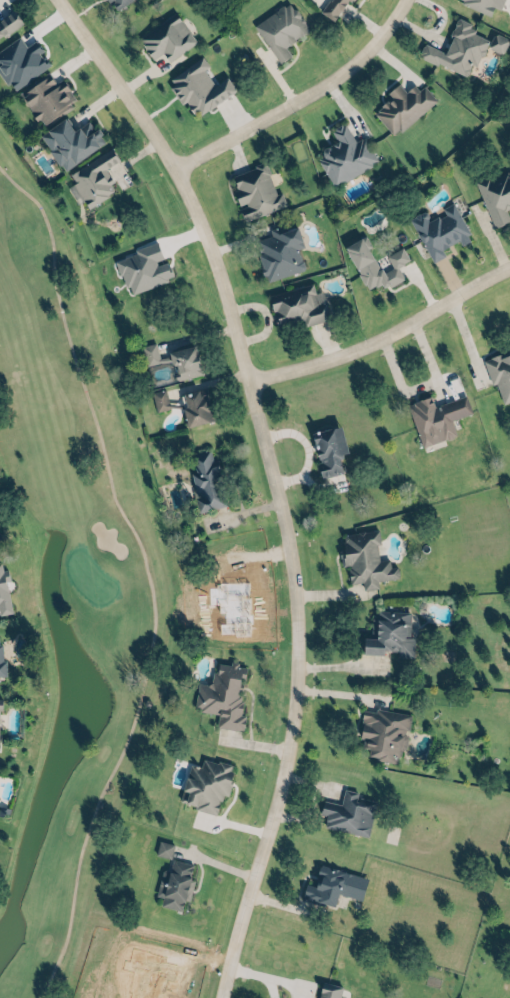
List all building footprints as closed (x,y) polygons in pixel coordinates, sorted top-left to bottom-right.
[(111,10),(129,0),(106,0),(111,10)] [(113,3),(117,1),(124,12),(142,0),(111,0),(113,3)] [(337,22),(349,5),(354,9),(360,0),(333,0),(324,13),(337,22)] [(491,7),(499,10),(502,0),(451,0),(489,13),(491,7)] [(251,25),(277,63),(289,55),(283,46),(307,30),(288,1),(251,25)] [(190,42),(170,12),(132,38),(147,60),(156,53),(161,61),(190,42)] [(26,26),(18,15),(2,25),(0,22),(0,44),(26,26)] [(419,55),(424,44),(444,54),(452,38),(446,35),(456,16),(470,23),(468,28),(473,30),(472,33),(488,41),(475,69),(471,67),(466,78),(419,55)] [(485,47),(500,54),(507,39),(492,32),(485,47)] [(10,90),(48,64),(32,41),(24,46),(17,37),(0,49),(0,75),(10,90)] [(160,78),(196,53),(214,79),(222,76),(235,94),(190,123),(163,87),(160,78)] [(75,103),(61,80),(54,84),(48,75),(18,94),(37,126),(75,103)] [(433,102),(416,81),(403,92),(397,83),(385,92),(389,98),(371,112),(391,136),(433,102)] [(60,171),(104,142),(95,127),(92,129),(86,121),(71,130),(63,118),(37,135),(60,171)] [(330,185),(376,162),(362,135),(352,140),(343,122),(329,129),(335,140),(319,148),(322,153),(315,157),(330,185)] [(70,173),(110,147),(119,159),(100,170),(112,189),(106,194),(89,208),(72,184),(74,180),(70,173)] [(284,205),(280,191),(273,193),(264,163),(229,173),(238,205),(237,205),(241,218),(284,205)] [(492,227),(508,220),(503,209),(509,206),(509,169),(474,183),(492,227)] [(431,262),(444,256),(440,250),(458,240),(460,245),(468,241),(465,235),(468,233),(452,203),(442,208),(445,214),(439,217),(437,214),(431,218),(426,209),(408,219),(431,262)] [(295,222),(268,229),(269,235),(252,240),(264,280),(302,270),(296,248),(301,246),(295,222)] [(343,245),(366,292),(401,276),(396,265),(407,259),(401,246),(384,254),(390,267),(380,272),(363,236),(343,245)] [(125,293),(170,279),(164,259),(161,260),(155,241),(131,248),(133,253),(114,259),(125,293)] [(259,297),(312,280),(322,303),(324,321),(304,328),(298,320),(270,330),(259,297)] [(144,366),(158,361),(152,341),(138,346),(144,366)] [(200,373),(194,344),(167,350),(174,380),(200,373)] [(509,399),(509,349),(481,358),(489,384),(494,383),(500,402),(509,399)] [(212,419),(204,387),(177,393),(185,426),(212,419)] [(149,392),(154,411),(167,408),(162,388),(149,392)] [(419,446),(454,435),(449,419),(469,413),(464,395),(432,405),(429,395),(406,403),(419,446)] [(320,478),(342,472),(337,453),(346,452),(339,425),(309,432),(320,478)] [(225,504),(213,459),(210,459),(207,449),(188,454),(193,472),(188,473),(199,511),(225,504)] [(373,530),(375,544),(371,545),(374,562),(389,559),(392,578),(371,582),(372,587),(359,590),(357,582),(344,584),(335,536),(373,530)] [(11,612),(0,614),(0,559),(3,559),(4,567),(8,566),(10,573),(4,574),(11,612)] [(411,658),(412,636),(407,636),(408,611),(372,610),(371,636),(363,635),(362,653),(382,653),(382,649),(395,649),(395,657),(411,658)] [(242,730),(244,714),(237,713),(240,688),(241,689),(244,667),(236,666),(236,664),(216,661),(215,672),(209,671),(208,684),(195,682),(192,709),(216,712),(214,726),(242,730)] [(363,710),(375,712),(375,708),(410,715),(404,748),(401,748),(397,765),(373,760),(374,756),(368,754),(370,748),(361,746),(363,739),(357,738),(363,710)] [(183,805),(186,796),(179,794),(186,765),(195,768),(197,759),(212,764),(213,761),(227,765),(225,771),(229,772),(223,798),(218,796),(216,802),(209,808),(213,810),(206,830),(183,824),(190,807),(183,805)] [(324,801),(321,811),(329,813),(326,825),(366,834),(374,801),(358,798),(359,790),(343,786),(339,805),(324,801)] [(154,855),(169,857),(171,843),(156,840),(154,855)] [(168,859),(166,869),(161,868),(157,870),(151,895),(159,897),(157,905),(177,910),(179,899),(183,900),(188,881),(186,880),(189,864),(168,859)] [(362,879),(356,898),(339,893),(333,912),(291,899),(298,877),(308,880),(313,863),(362,879)] [(336,990),(317,986),(314,997),(334,997),(336,990)]
